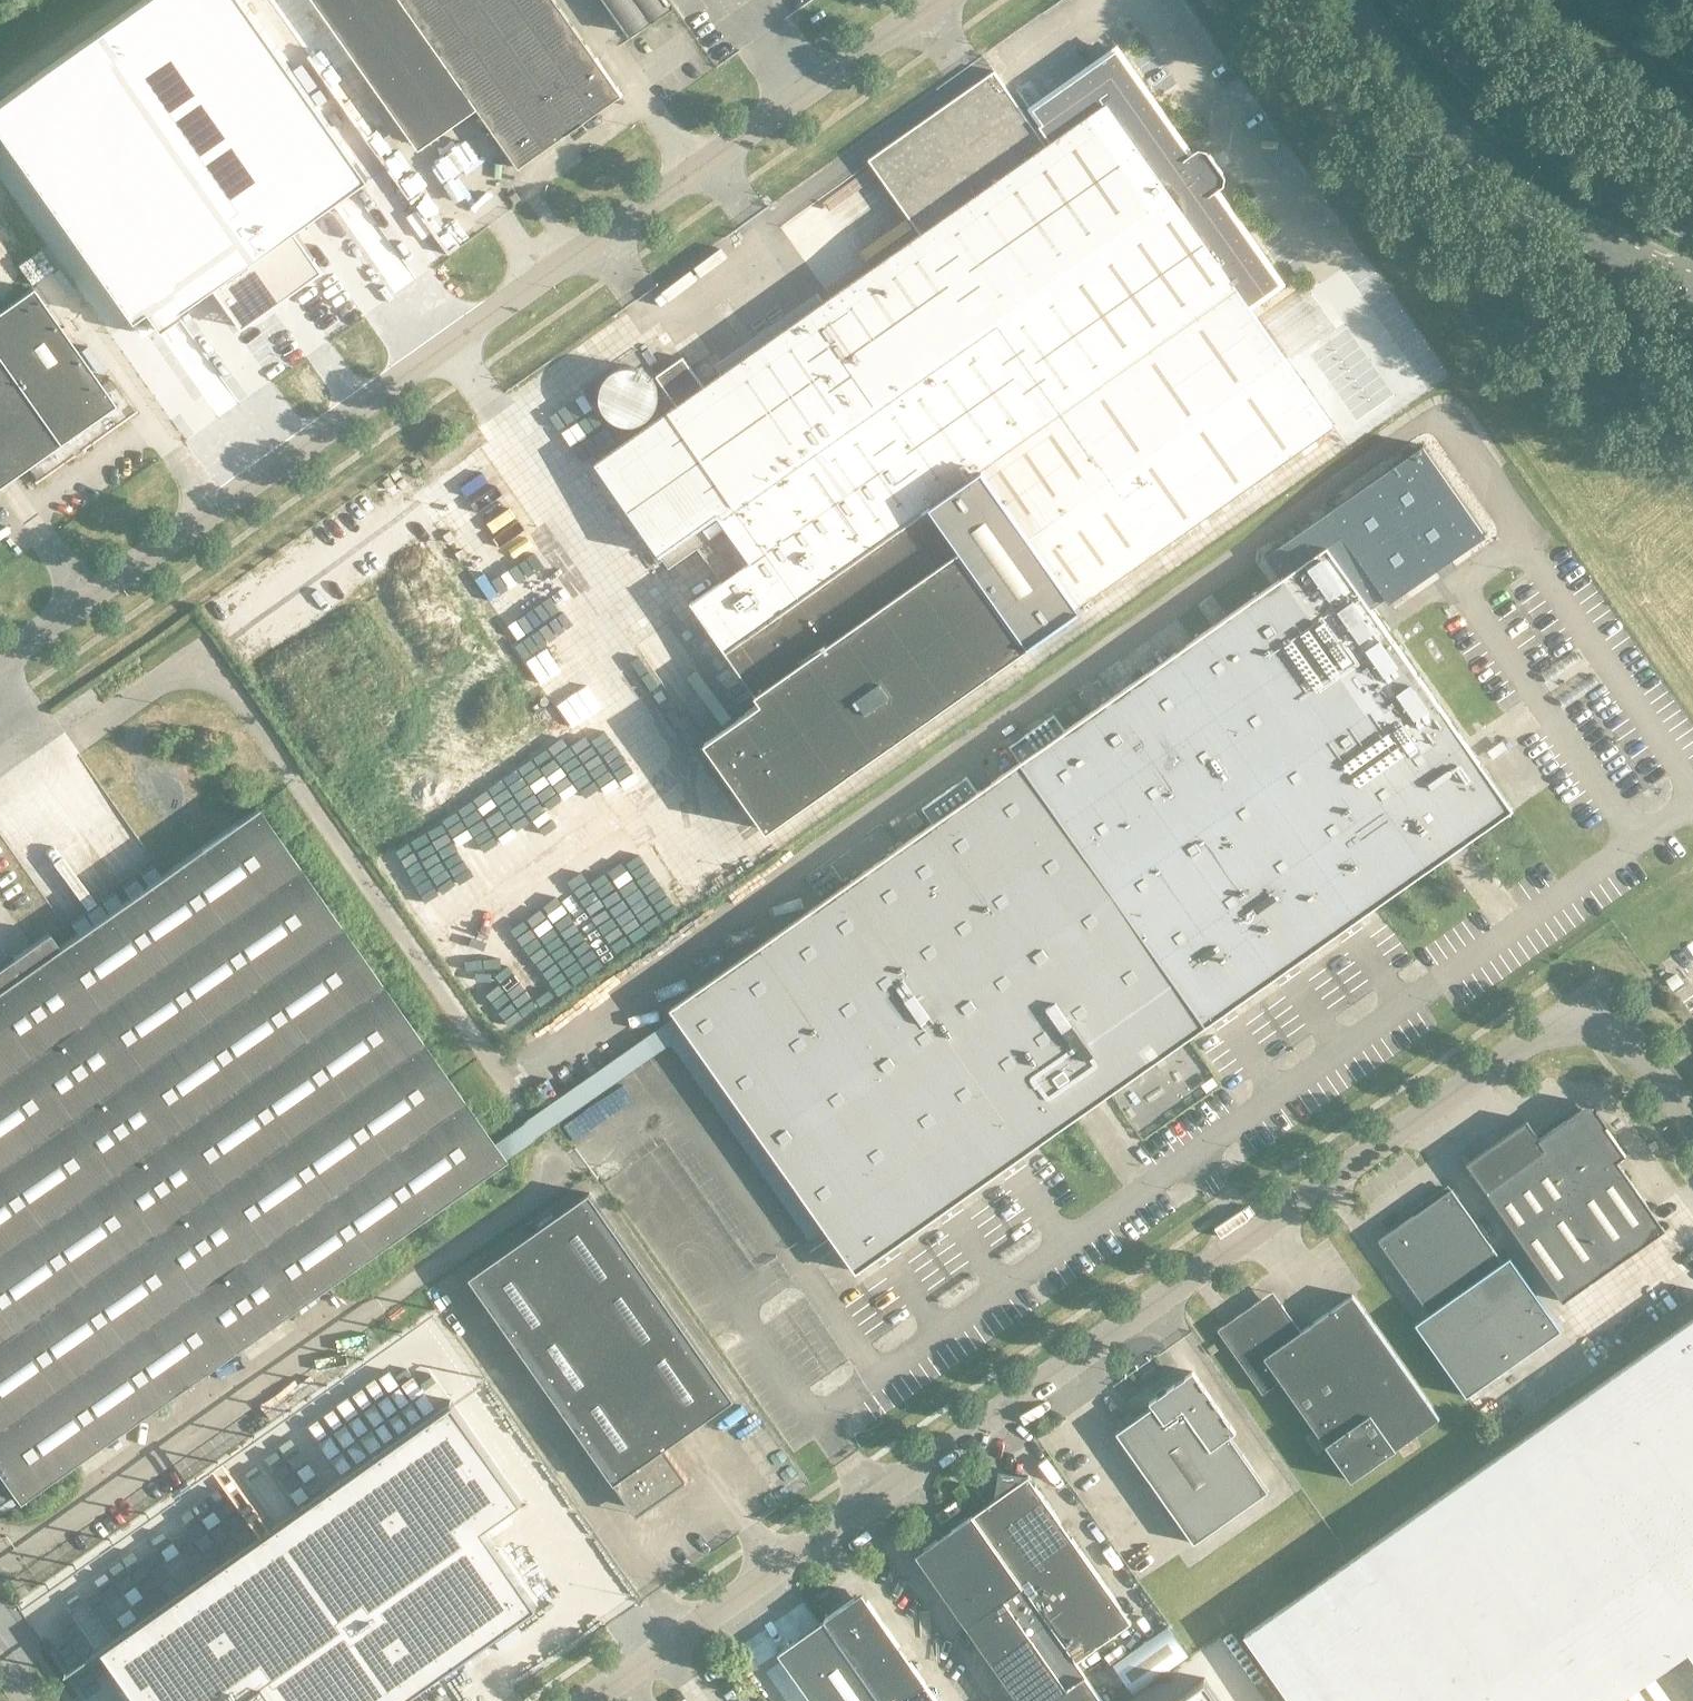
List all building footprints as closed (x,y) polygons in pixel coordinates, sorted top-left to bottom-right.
[(96,32),(283,298),(324,270),(296,230),(370,178),(244,0),(142,0),(96,32)] [(409,135),(468,94),(519,167),(623,94),(556,0),(315,0),(409,135)] [(125,322),(142,310),(155,329),(214,287),(243,327),(283,298),(96,32),(0,101),(0,144),(125,322)] [(1332,423),(1249,305),(1281,282),(1216,190),(1225,184),(1226,175),(1208,149),(1199,147),(1191,153),(1117,48),(1033,107),(1043,122),(1039,124),(1051,141),(1047,144),(994,70),(869,159),(921,233),(595,462),(669,566),(744,513),(768,548),(693,601),(762,699),(705,740),(767,827),(1029,644),(1081,607),(1077,602),(1332,423)] [(28,465),(38,479),(134,411),(110,376),(100,383),(32,286),(0,309),(0,484),(28,465)] [(911,837),(671,1007),(856,1270),(1206,1024),(1448,854),(1513,808),(1370,605),(1385,595),(1389,601),(1436,569),(1431,563),(1449,556),(1450,558),(1486,533),(1423,443),(1266,554),(1282,576),(1065,729),(1054,714),(1009,745),(1020,761),(978,790),(967,775),(900,821),(911,837)] [(20,1499),(503,1159),(256,807),(59,946),(49,931),(0,966),(0,1471),(20,1499)] [(1678,983),(1673,976),(1664,982),(1669,990),(1678,983)] [(1525,1119),(1465,1162),(1563,1300),(1664,1228),(1616,1160),(1626,1153),(1590,1103),(1588,1103),(1538,1137),(1525,1119)] [(1379,1239),(1430,1311),(1415,1322),(1467,1395),(1562,1328),(1510,1255),(1503,1260),(1451,1188),(1379,1239)] [(636,1512),(670,1491),(688,1478),(665,1446),(734,1397),(590,1192),(469,1276),(636,1512)] [(1351,1479),(1439,1416),(1353,1293),(1301,1330),(1273,1290),(1218,1328),(1263,1392),(1281,1379),(1351,1479)] [(1245,1633),(1293,1700),(1612,1700),(1688,1647),(1692,1655),(1692,1317),(1245,1633)] [(1236,1431),(1193,1370),(1149,1401),(1152,1405),(1116,1431),(1194,1542),(1269,1489),(1230,1435),(1236,1431)] [(103,1647),(141,1700),(399,1700),(538,1603),(484,1527),(523,1499),(453,1400),(103,1647)] [(1076,1659),(1131,1620),(1028,1474),(1025,1477),(1003,1473),(999,1495),(973,1513),(1076,1659)] [(954,1607),(1021,1700),(1104,1700),(972,1513),(925,1546),(925,1547),(923,1561),(922,1562),(954,1607)] [(868,1600),(867,1600),(853,1598),(853,1597),(824,1618),(882,1700),(939,1700),(868,1600)] [(1170,1625),(1146,1642),(1115,1664),(1135,1692),(1190,1654),(1170,1625)] [(1171,1700),(1222,1700),(1205,1677),(1171,1700)]
